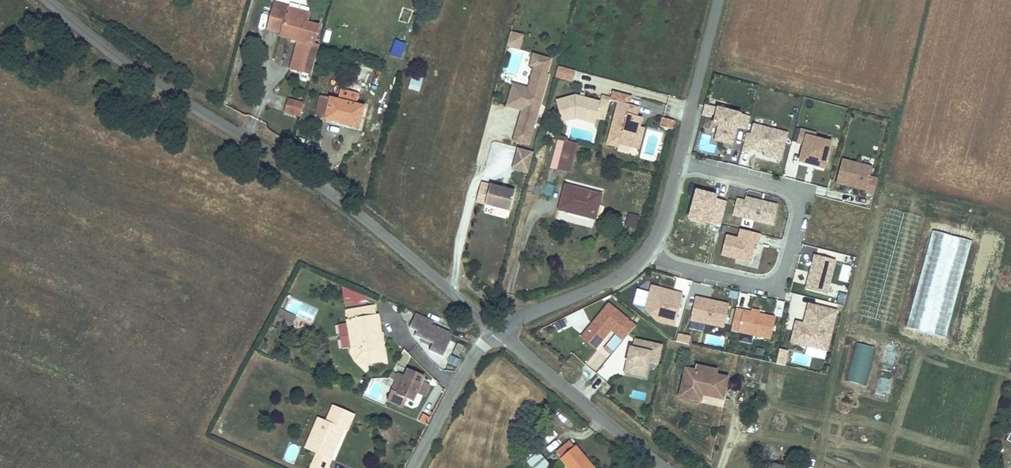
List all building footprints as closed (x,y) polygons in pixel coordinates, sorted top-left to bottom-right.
[(311,20),(313,10),(284,1),(276,27),(285,29),(308,37),(306,42),(300,69),(314,73),(321,44),(316,43),(321,23),(311,20)] [(308,37),(285,29),(284,35),(306,42),(308,37)] [(522,44),(525,36),(513,32),(511,41),(522,44)] [(543,105),(551,75),(549,74),(553,59),(535,54),(533,64),(537,65),(534,79),(536,79),(532,95),(514,90),(510,106),(521,109),(521,107),(526,108),(525,110),(517,140),(532,145),(540,114),(535,113),(538,103),(543,105)] [(555,76),(572,81),(575,70),(566,68),(557,66),(555,76)] [(411,74),(409,88),(421,90),(424,76),(411,74)] [(532,95),(536,79),(534,79),(531,88),(516,84),(514,90),(532,95)] [(223,94),(212,87),(208,95),(220,102),(223,94)] [(611,98),(611,99),(619,101),(607,143),(619,146),(620,143),(631,146),(637,126),(640,127),(642,117),(637,115),(639,106),(630,104),(632,95),(613,90),(611,98)] [(605,119),(611,99),(611,98),(602,95),(601,101),(584,97),(580,95),(576,94),(556,100),(562,121),(575,117),(586,120),(588,113),(589,112),(597,114),(596,116),(597,117),(605,119)] [(363,127),(368,108),(334,98),(324,95),(321,106),(331,108),(328,117),(363,127)] [(305,101),(288,97),(284,112),(301,116),(305,101)] [(715,139),(732,144),(736,126),(746,129),(750,116),(742,113),(742,111),(718,105),(717,107),(706,104),(703,115),(714,119),(713,124),(718,125),(715,139)] [(331,108),(321,106),(319,114),(328,117),(331,108)] [(594,124),(597,117),(596,116),(597,114),(589,112),(588,113),(586,120),(585,122),(594,124)] [(672,129),(675,121),(663,117),(660,126),(672,129)] [(751,148),(764,152),(764,155),(780,160),(781,156),(784,143),(787,134),(754,125),(751,135),(748,134),(744,146),(743,150),(751,152),(751,148)] [(553,136),(555,128),(548,126),(546,134),(553,136)] [(637,126),(631,146),(639,148),(644,128),(640,127),(637,126)] [(801,130),(797,143),(804,145),(801,159),(826,165),(831,143),(816,139),(817,134),(801,130)] [(550,167),(569,172),(577,144),(558,139),(550,167)] [(530,173),(535,154),(520,150),(515,169),(530,173)] [(872,166),(845,159),(839,181),(867,189),(867,191),(873,193),(877,178),(869,176),(872,166)] [(512,211),(517,192),(484,183),(479,202),(512,211)] [(600,193),(566,184),(560,207),(590,215),(594,216),(597,204),(600,193)] [(818,185),(816,193),(826,195),(828,188),(818,185)] [(719,194),(696,188),(688,219),(711,225),(711,222),(720,225),(726,201),(717,198),(719,194)] [(737,198),(732,215),(773,225),(779,204),(746,196),(745,200),(737,198)] [(635,230),(639,216),(628,213),(624,227),(635,230)] [(738,237),(727,234),(722,255),(750,262),(753,248),(758,249),(761,233),(740,228),(738,237)] [(948,337),(971,238),(930,229),(908,328),(948,337)] [(818,254),(809,288),(829,294),(839,259),(818,254)] [(655,284),(650,308),(661,320),(678,324),(686,293),(655,284)] [(343,291),(344,304),(367,302),(366,289),(343,291)] [(837,302),(844,304),(847,291),(840,289),(837,302)] [(727,326),(732,303),(699,296),(694,319),(727,326)] [(372,314),(370,302),(355,305),(357,317),(372,314)] [(637,324),(625,314),(610,302),(580,337),(596,350),(612,330),(616,334),(605,347),(611,352),(622,339),(623,340),(637,324)] [(794,341),(830,350),(840,310),(812,303),(807,322),(805,328),(798,326),(794,341)] [(372,331),(377,330),(375,314),(372,314),(357,317),(355,305),(342,307),(344,319),(339,320),(343,349),(349,348),(355,354),(351,361),(364,369),(368,362),(382,360),(378,337),(373,338),(372,331)] [(779,316),(739,308),(734,328),(774,337),(779,316)] [(447,338),(445,330),(418,319),(420,314),(412,310),(406,326),(413,329),(411,333),(430,341),(426,348),(440,354),(447,338)] [(281,314),(276,311),(270,322),(276,325),(287,330),(290,324),(279,319),(281,314)] [(292,319),(281,314),(279,319),(290,324),(292,319)] [(343,349),(339,320),(330,321),(334,350),(343,349)] [(678,332),(676,341),(689,344),(691,335),(678,332)] [(635,339),(633,346),(629,345),(623,374),(646,379),(649,363),(656,364),(661,344),(635,339)] [(867,385),(872,345),(852,342),(847,382),(867,385)] [(458,356),(463,347),(458,344),(453,353),(458,356)] [(788,350),(780,347),(776,363),(785,365),(788,350)] [(450,355),(447,361),(457,366),(460,359),(450,355)] [(695,365),(694,370),(717,375),(718,369),(695,365)] [(421,377),(422,376),(406,369),(402,376),(397,373),(397,374),(394,381),(385,400),(391,402),(400,406),(404,399),(404,397),(411,400),(415,392),(422,395),(427,384),(423,383),(419,381),(421,377)] [(694,370),(686,369),(680,397),(702,401),(704,393),(724,397),(728,377),(717,375),(694,370)] [(332,403),(325,418),(317,436),(309,433),(304,445),(314,450),(306,467),(308,467),(324,467),(329,457),(327,456),(322,454),(329,440),(334,442),(335,443),(340,433),(336,431),(339,425),(342,427),(346,429),(354,413),(332,403)] [(318,415),(309,433),(317,436),(325,418),(318,415)] [(329,440),(322,454),(327,456),(334,442),(329,440)] [(570,444),(555,457),(562,467),(565,465),(568,467),(596,467),(585,455),(582,458),(570,444)] [(527,466),(528,467),(548,467),(537,457),(527,466)]
